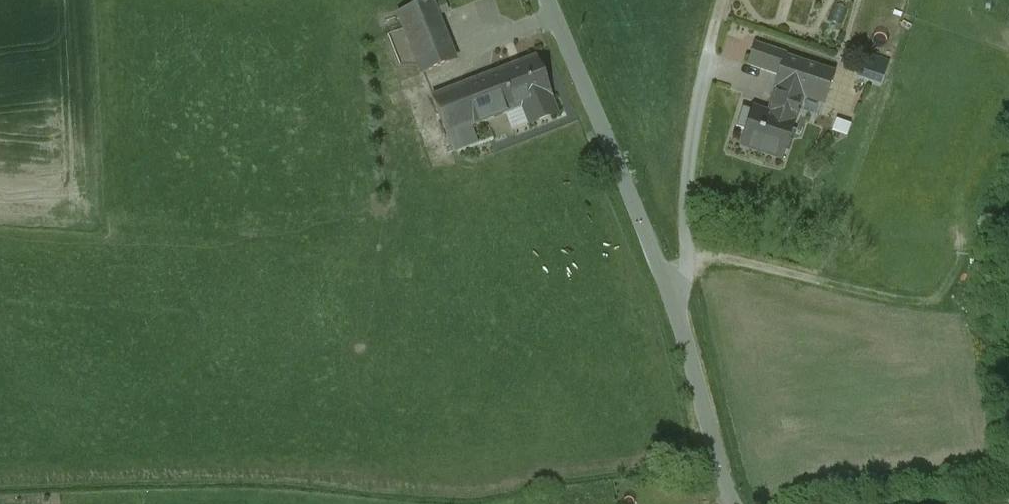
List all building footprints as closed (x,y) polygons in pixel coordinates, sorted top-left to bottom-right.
[(430,1),(398,14),(422,75),(454,62),(430,1)] [(443,3),(433,7),(437,17),(447,13),(443,3)] [(785,56),(755,46),(748,66),(778,76),(783,59),(784,60),(785,56)] [(535,59),(431,99),(446,137),(469,127),(519,108),(549,97),(550,96),(535,59)] [(784,60),(783,59),(778,76),(774,88),(801,97),(823,105),(833,76),(784,60)] [(801,97),(782,91),(773,118),(792,124),(801,97)] [(549,97),(519,108),(527,127),(556,115),(549,97)] [(773,118),(752,111),(740,148),(781,161),(793,125),(792,124),(773,118)] [(469,127),(446,137),(452,153),(476,144),(469,127)]
